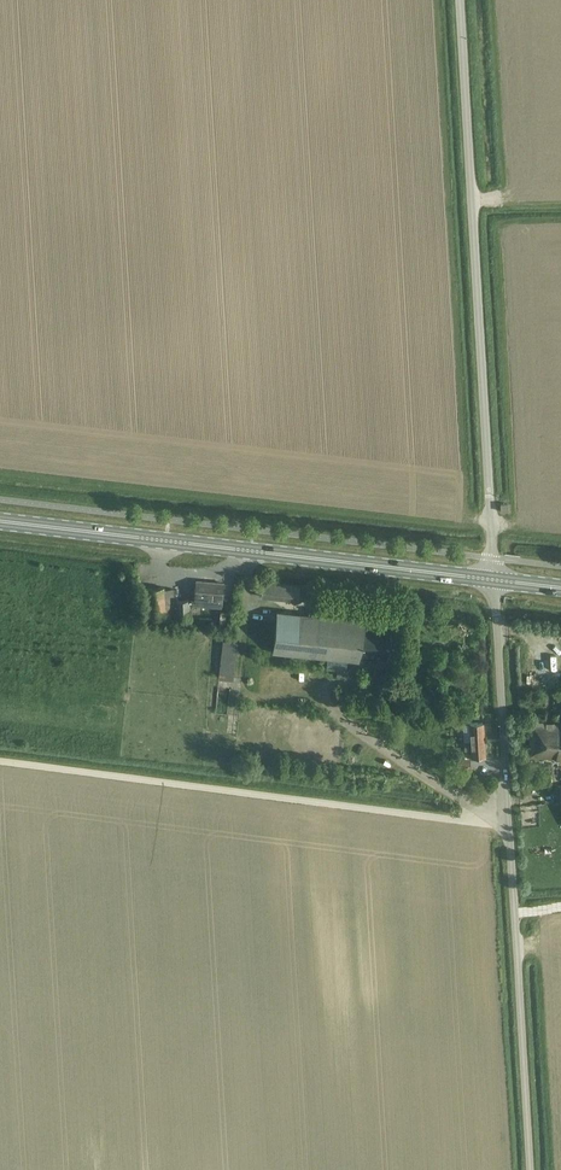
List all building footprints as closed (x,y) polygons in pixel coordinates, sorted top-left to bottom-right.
[(221,604),(222,584),(196,581),(194,602),(221,604)] [(261,596),(297,601),(299,586),(263,581),(261,596)] [(164,589),(164,587),(147,588),(149,616),(177,613),(178,618),(190,617),(189,599),(174,600),(173,588),(164,589)] [(387,657),(390,629),(365,626),(365,620),(277,610),(272,652),(327,658),(326,669),(338,670),(338,676),(345,677),(347,660),(359,662),(360,654),(387,657)] [(220,611),(218,626),(227,627),(229,612),(220,611)] [(232,680),(237,641),(223,640),(218,678),(232,680)] [(471,739),(484,738),(483,722),(470,723),(471,739)] [(555,758),(557,724),(530,722),(528,756),(555,758)] [(484,738),(471,739),(464,739),(465,750),(471,749),(472,756),(485,755),(484,738)] [(456,758),(451,758),(451,769),(471,769),(471,766),(470,757),(456,758)]
